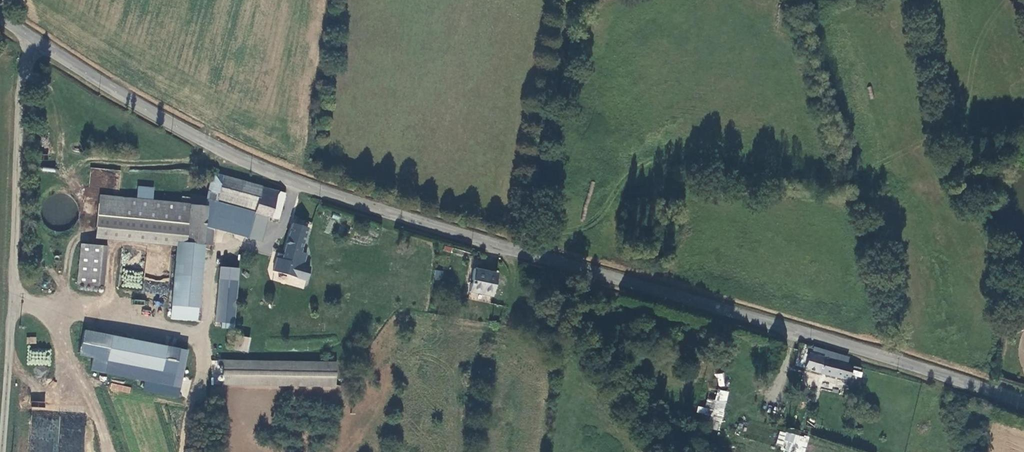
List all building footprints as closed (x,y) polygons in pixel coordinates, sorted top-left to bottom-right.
[(212,173),(208,190),(218,193),(216,200),(277,218),(284,193),(212,173)] [(203,244),(206,196),(191,195),(190,206),(187,239),(187,242),(203,244)] [(187,239),(190,206),(100,197),(97,230),(187,239)] [(302,265),(309,244),(303,242),(306,228),(291,223),(281,259),(302,265)] [(197,319),(203,244),(187,242),(187,245),(177,245),(172,317),(197,319)] [(108,246),(83,244),(80,284),(105,286),(108,246)] [(221,278),(239,280),(240,268),(222,266),(221,278)] [(435,269),(433,279),(442,280),(443,270),(435,269)] [(141,289),(143,272),(123,270),(121,286),(141,289)] [(492,302),(495,271),(472,270),(470,300),(492,302)] [(250,276),(243,284),(248,289),(255,281),(250,276)] [(220,326),(232,327),(239,280),(221,278),(215,320),(221,321),(220,326)] [(247,337),(234,334),(231,346),(244,349),(247,337)] [(166,348),(112,338),(107,362),(161,372),(166,348)] [(845,364),(847,358),(810,347),(804,367),(856,383),(860,369),(845,364)] [(47,365),(49,351),(28,349),(27,363),(47,365)] [(335,362),(218,360),(218,365),(222,365),(222,384),(335,386),(335,362)] [(873,366),(872,372),(881,375),(883,368),(873,366)] [(111,384),(110,391),(130,393),(130,386),(111,384)] [(723,430),(726,390),(716,390),(714,409),(702,408),(700,428),(723,430)] [(809,396),(800,393),(798,400),(807,403),(809,396)] [(775,450),(788,451),(805,451),(808,436),(779,431),(775,450)]
